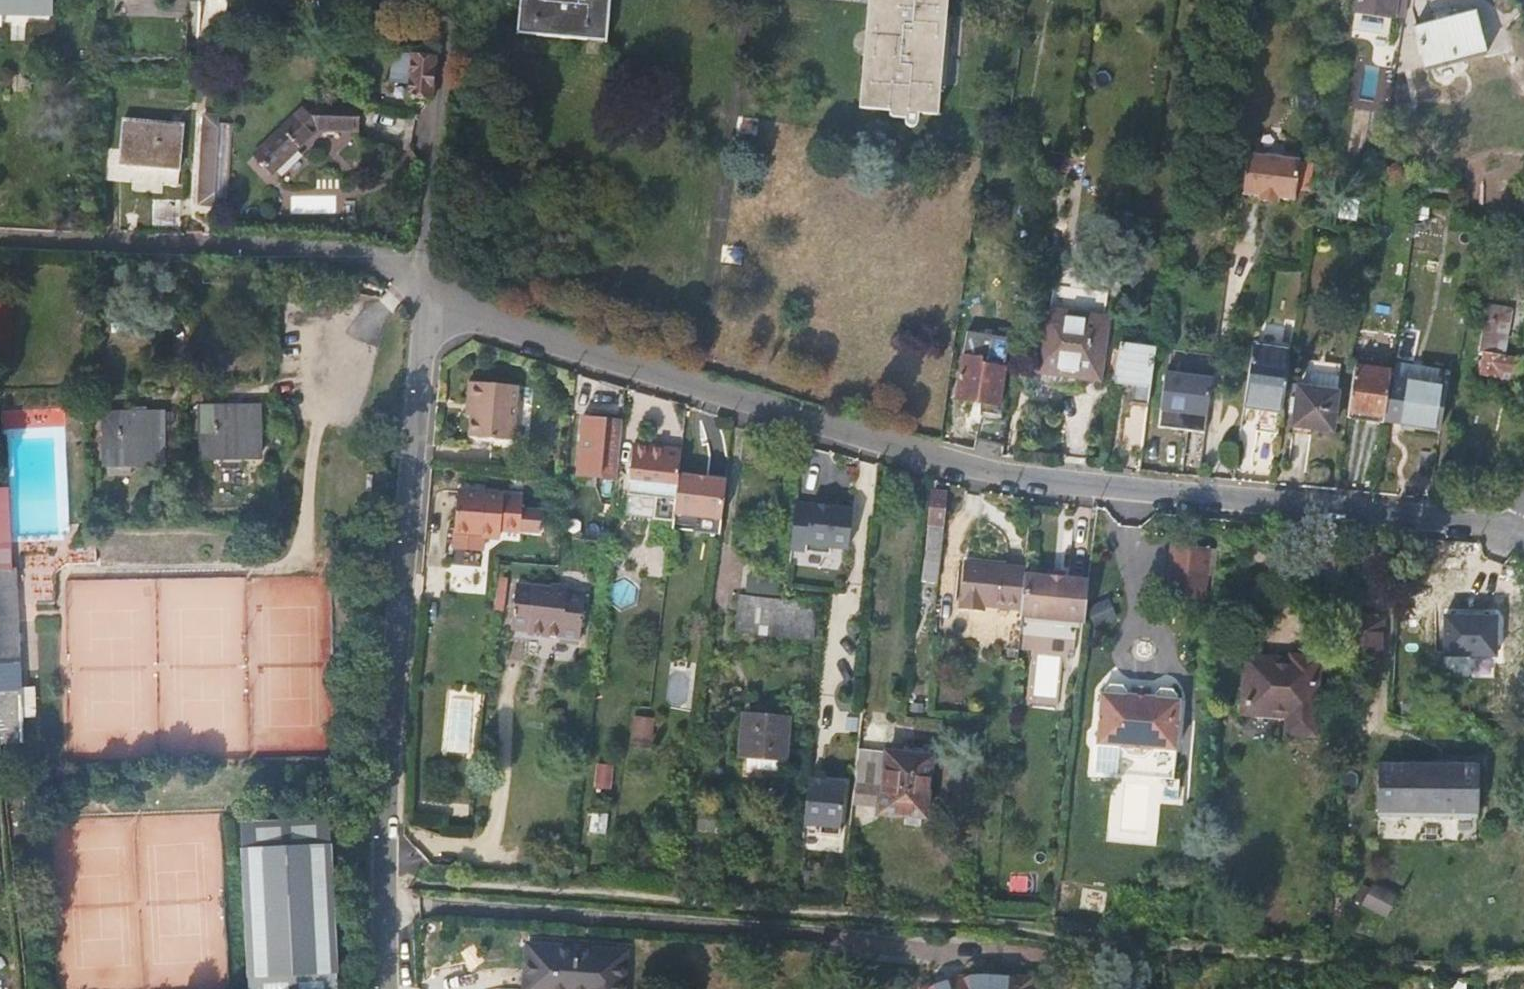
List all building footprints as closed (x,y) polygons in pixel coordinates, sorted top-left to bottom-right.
[(53,13),(53,0),(0,0),(0,13),(53,13)] [(518,35),(607,41),(610,0),(520,0),(518,35)] [(860,0),(860,1),(861,2),(862,2),(862,3),(863,3),(864,4),(865,4),(866,4),(867,5),(859,109),(889,112),(906,114),(905,120),(905,124),(905,125),(906,126),(906,127),(907,128),(908,128),(908,129),(909,129),(910,129),(911,129),(912,129),(913,129),(914,129),(915,128),(916,128),(916,127),(917,126),(917,125),(918,125),(918,115),(938,116),(940,85),(946,86),(951,18),(946,17),(948,0),(859,0),(860,0)] [(1353,13),(1402,21),(1405,0),(1355,0),(1353,13)] [(1473,14),(1413,28),(1424,71),(1484,57),(1473,14)] [(393,52),(392,81),(408,82),(409,53),(393,52)] [(410,98),(431,100),(436,60),(414,58),(410,98)] [(256,154),(274,174),(323,129),(361,132),(362,106),(313,102),(256,154)] [(906,114),(889,112),(889,116),(891,119),(905,120),(906,114)] [(199,207),(215,207),(215,201),(220,123),(220,117),(205,115),(199,207)] [(122,120),(118,166),(177,172),(182,125),(122,120)] [(220,123),(215,201),(229,201),(233,123),(220,123)] [(1299,164),(1247,158),(1243,197),(1259,199),(1259,203),(1277,206),(1278,202),(1294,204),(1299,164)] [(1360,199),(1341,197),(1339,218),(1357,220),(1360,199)] [(153,206),(153,234),(178,234),(177,206),(153,206)] [(1052,289),(1049,314),(1102,321),(1105,296),(1052,289)] [(1486,307),(1478,355),(1482,356),(1480,376),(1503,379),(1503,373),(1510,375),(1512,361),(1496,357),(1497,341),(1507,342),(1511,312),(1486,307)] [(1049,314),(1043,313),(1034,385),(1078,391),(1079,380),(1097,383),(1105,321),(1102,321),(1049,314)] [(985,367),(1003,369),(1008,336),(965,331),(962,358),(986,361),(985,367)] [(1243,410),(1281,416),(1285,391),(1291,350),(1252,345),(1244,406),(1243,410)] [(1120,347),(1116,386),(1130,388),(1128,405),(1148,408),(1155,352),(1120,347)] [(986,361),(962,358),(955,401),(998,408),(1003,369),(985,367),(986,361)] [(1398,383),(1437,389),(1440,373),(1401,368),(1398,383)] [(1346,412),(1382,418),(1388,374),(1352,370),(1346,412)] [(1165,376),(1159,429),(1206,435),(1212,382),(1165,376)] [(1309,379),(1308,391),(1337,395),(1339,379),(1314,376),(1309,379)] [(521,384),(472,380),(470,401),(476,402),(474,438),(516,441),(521,384)] [(1384,423),(1439,432),(1445,390),(1437,389),(1398,383),(1390,382),(1384,423)] [(1299,390),(1294,427),(1332,432),(1337,395),(1308,391),(1299,390)] [(260,404),(199,406),(200,452),(260,450),(260,404)] [(166,411),(106,412),(107,459),(166,458),(166,411)] [(620,420),(583,415),(579,454),(582,454),(582,466),(593,467),(592,474),(614,476),(620,420)] [(677,495),(679,472),(682,445),(632,439),(627,489),(677,495)] [(1414,478),(1431,481),(1435,456),(1418,454),(1414,478)] [(675,512),(722,517),(726,478),(679,472),(677,495),(675,512)] [(506,492),(460,489),(456,531),(486,533),(486,538),(502,540),(504,529),(544,532),(544,511),(525,510),(526,499),(506,497),(506,492)] [(940,579),(947,491),(934,490),(932,522),(935,522),(935,531),(932,531),(929,579),(940,579)] [(853,510),(796,503),(791,548),(830,553),(831,547),(848,549),(853,510)] [(0,744),(25,742),(9,569),(4,570),(2,540),(0,540),(0,739),(0,744)] [(1208,545),(1170,544),(1166,595),(1205,597),(1208,545)] [(981,601),(997,602),(1001,563),(962,560),(958,603),(980,606),(981,601)] [(1021,604),(1024,570),(1024,566),(1001,563),(997,602),(1021,604)] [(1361,565),(1351,565),(1350,585),(1360,585),(1361,565)] [(787,592),(787,589),(786,588),(788,574),(755,569),(752,597),(786,601),(787,592)] [(1020,613),(1084,617),(1088,574),(1024,570),(1021,604),(1020,613)] [(818,574),(794,573),(793,587),(817,588),(818,574)] [(585,590),(515,584),(511,624),(529,626),(529,632),(581,637),(585,590)] [(811,595),(787,592),(786,601),(752,597),(723,594),(721,630),(814,639),(817,604),(811,603),(811,595)] [(1109,598),(1088,607),(1095,626),(1117,617),(1109,598)] [(1497,618),(1443,616),(1444,668),(1498,669),(1497,618)] [(1367,618),(1350,617),(1348,658),(1379,660),(1381,619),(1367,618)] [(1292,659),(1246,657),(1242,709),(1288,711),(1287,732),(1314,733),(1319,657),(1292,655),(1292,659)] [(1177,749),(1182,708),(1183,698),(1180,698),(1179,694),(1176,689),(1163,688),(1157,692),(1157,696),(1155,695),(1155,696),(1128,693),(1128,688),(1125,683),(1112,682),(1105,687),(1105,691),(1102,691),(1098,741),(1121,744),(1129,754),(1144,755),(1152,749),(1153,746),(1177,749)] [(766,751),(782,753),(785,719),(746,714),(742,749),(766,751)] [(655,717),(634,715),(631,738),(653,740),(655,717)] [(1117,772),(1121,744),(1098,741),(1095,770),(1117,772)] [(881,805),(887,751),(860,748),(854,802),(881,805)] [(931,755),(887,751),(881,805),(881,811),(925,815),(931,755)] [(1476,815),(1478,761),(1379,758),(1378,813),(1476,815)] [(596,762),(595,789),(613,790),(614,763),(596,762)] [(819,831),(840,834),(840,826),(845,780),(809,776),(804,822),(820,823),(819,831)] [(591,811),(589,832),(608,834),(609,812),(591,811)] [(242,819),(247,988),(335,988),(329,817),(242,819)] [(1389,916),(1400,893),(1373,881),(1362,904),(1389,916)] [(627,950),(526,942),(523,988),(624,988),(627,950)] [(1031,977),(1009,977),(975,978),(945,980),(927,984),(919,988),(1031,988),(1031,977)]
